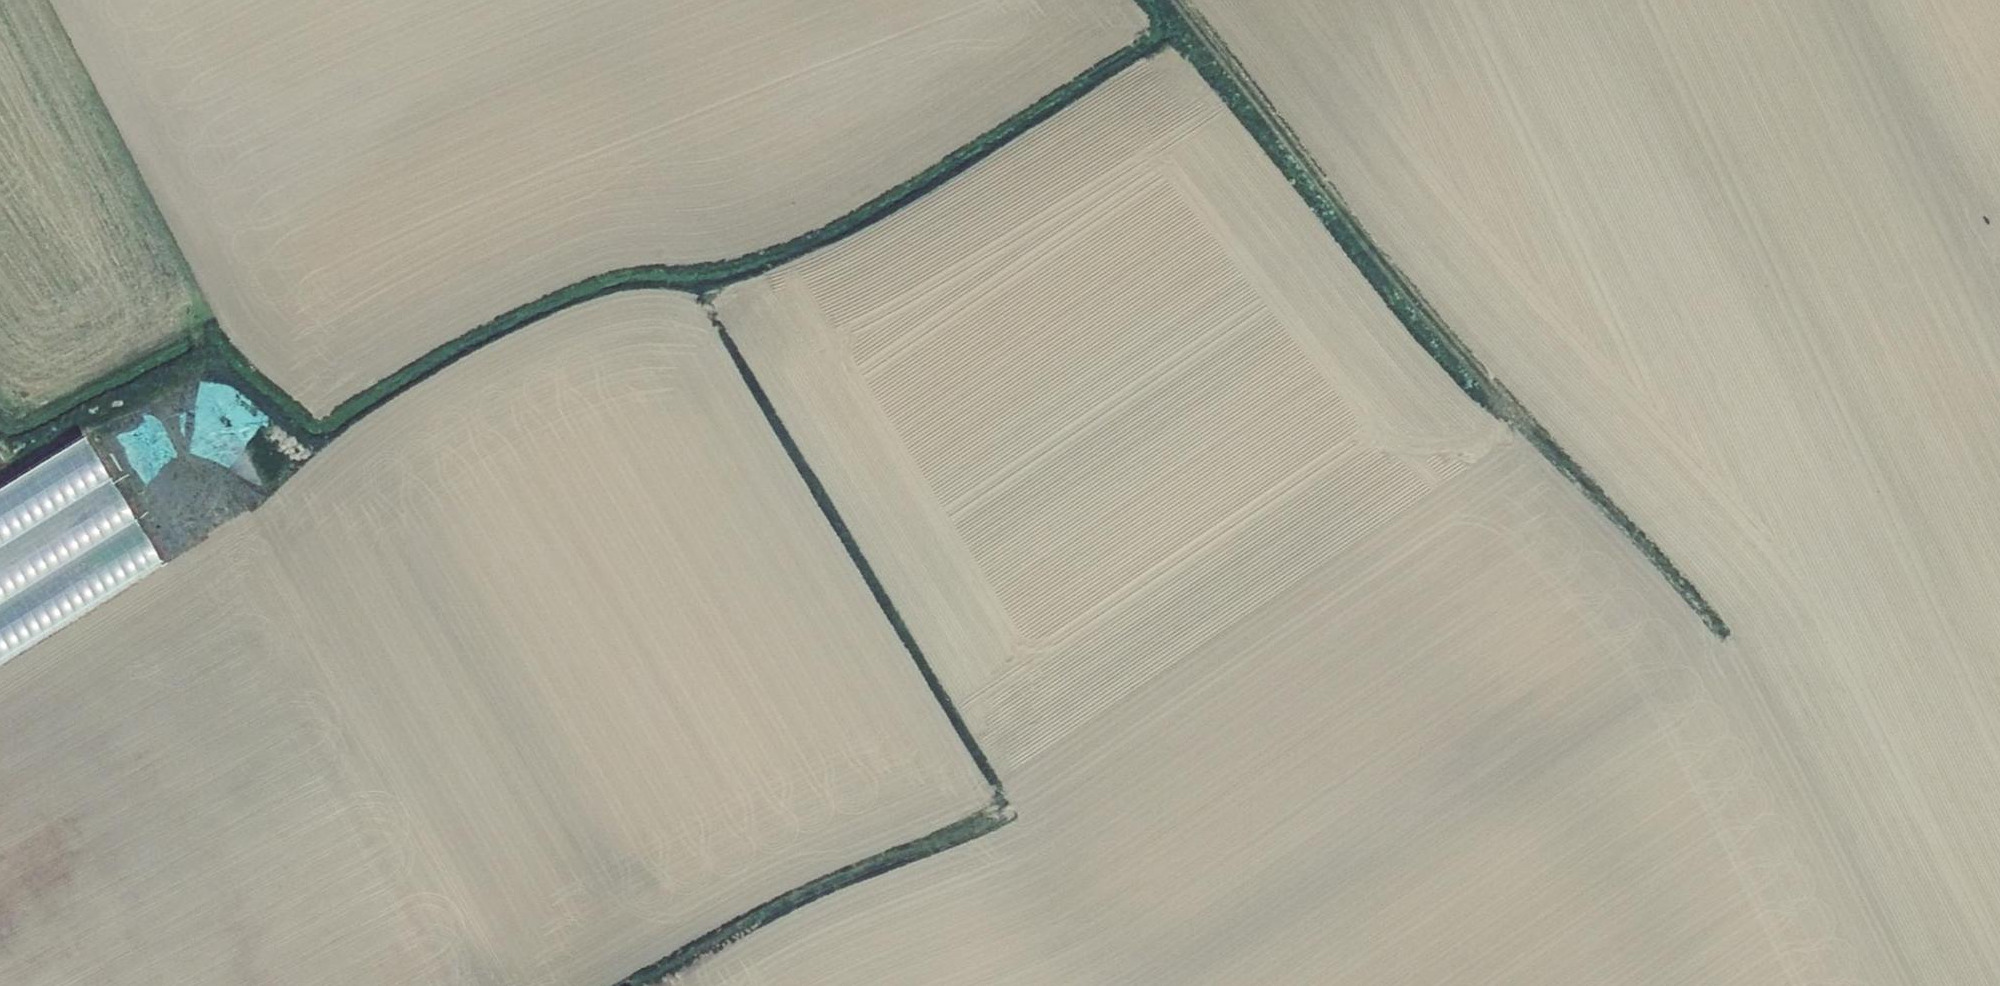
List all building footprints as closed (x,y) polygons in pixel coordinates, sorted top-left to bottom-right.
[(82,454),(0,505),(0,673),(159,574),(82,454)]
